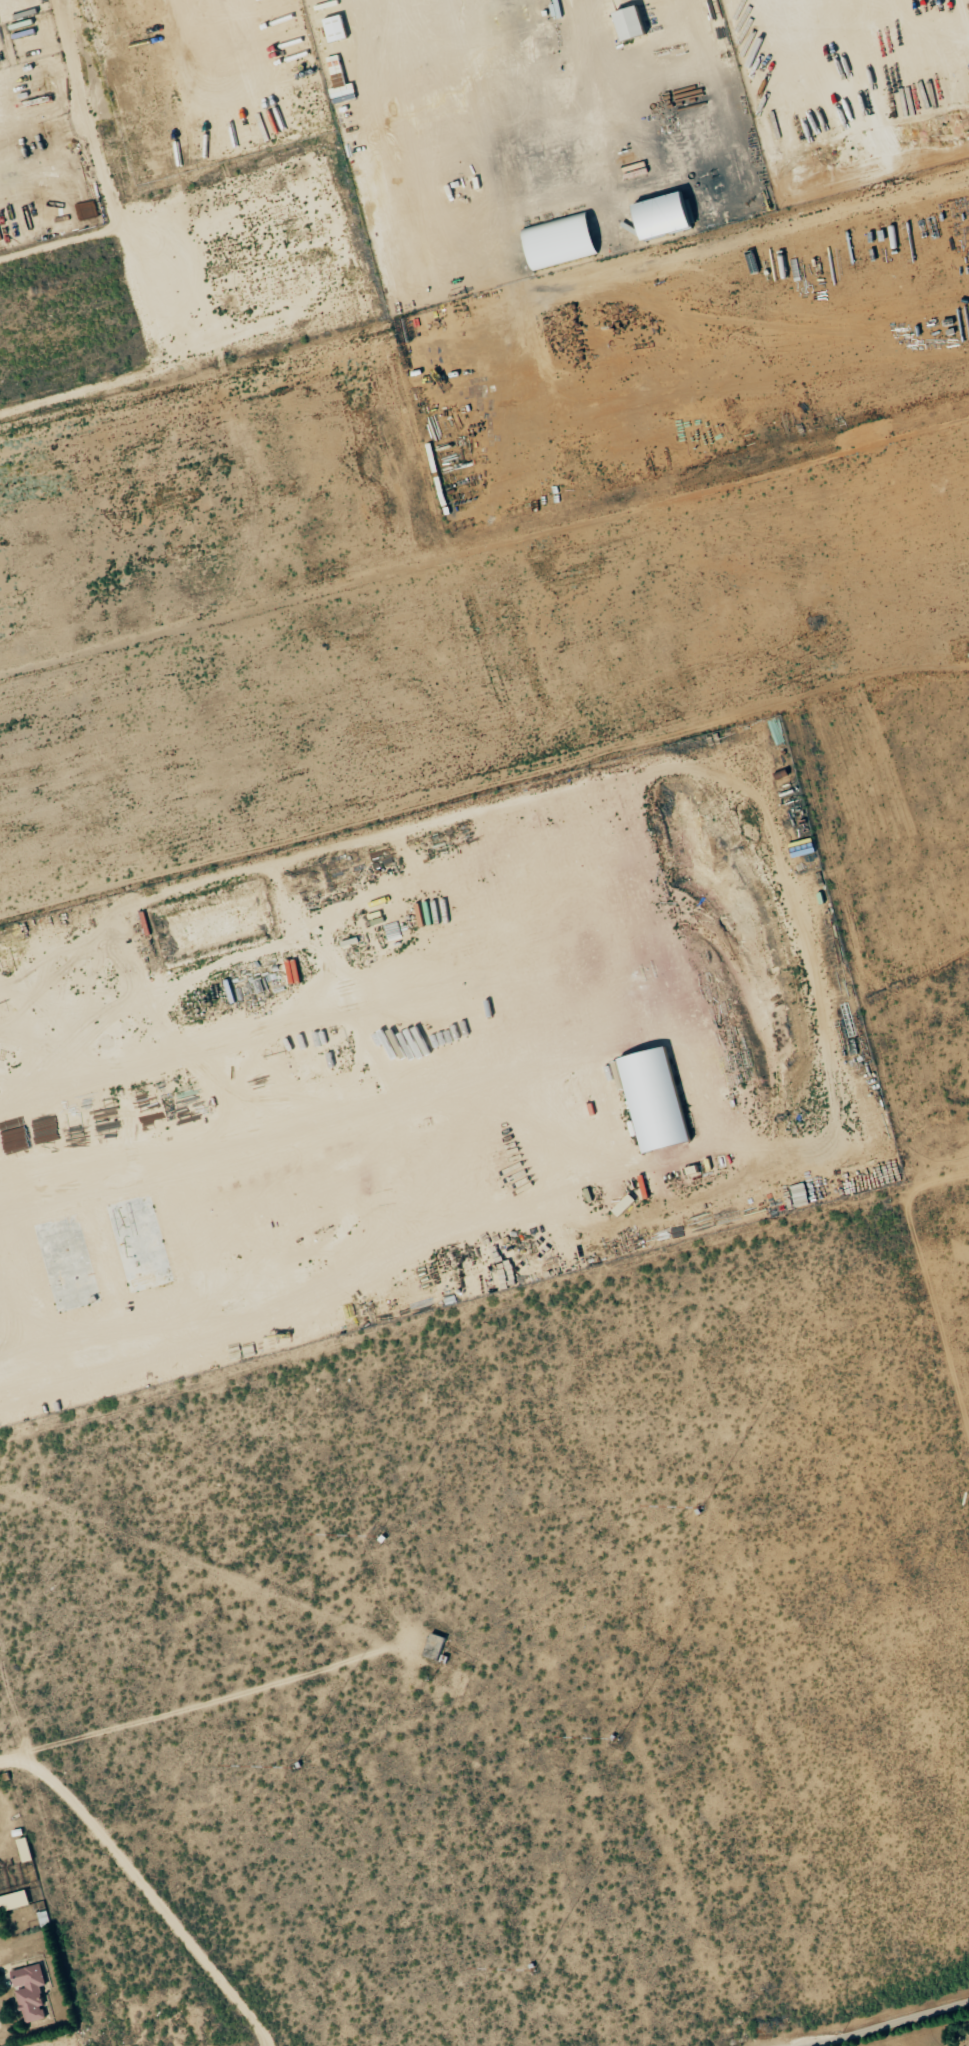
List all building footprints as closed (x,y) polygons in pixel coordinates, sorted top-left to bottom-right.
[(653,34),(643,5),(620,13),(629,42),(653,34)] [(352,38),(345,14),(327,20),(334,43),(352,38)] [(329,58),(337,88),(332,89),(334,99),(358,93),(355,83),(349,84),(341,54),(329,58)] [(702,228),(692,191),(643,205),(653,241),(702,228)] [(530,229),(539,269),(605,253),(595,213),(530,229)] [(696,1141),(673,1045),(614,1060),(621,1090),(633,1087),(649,1153),(696,1141)] [(425,1656),(441,1661),(449,1637),(433,1632),(425,1656)] [(15,1971),(27,2024),(50,2018),(43,1987),(50,1985),(44,1964),(15,1971)]
